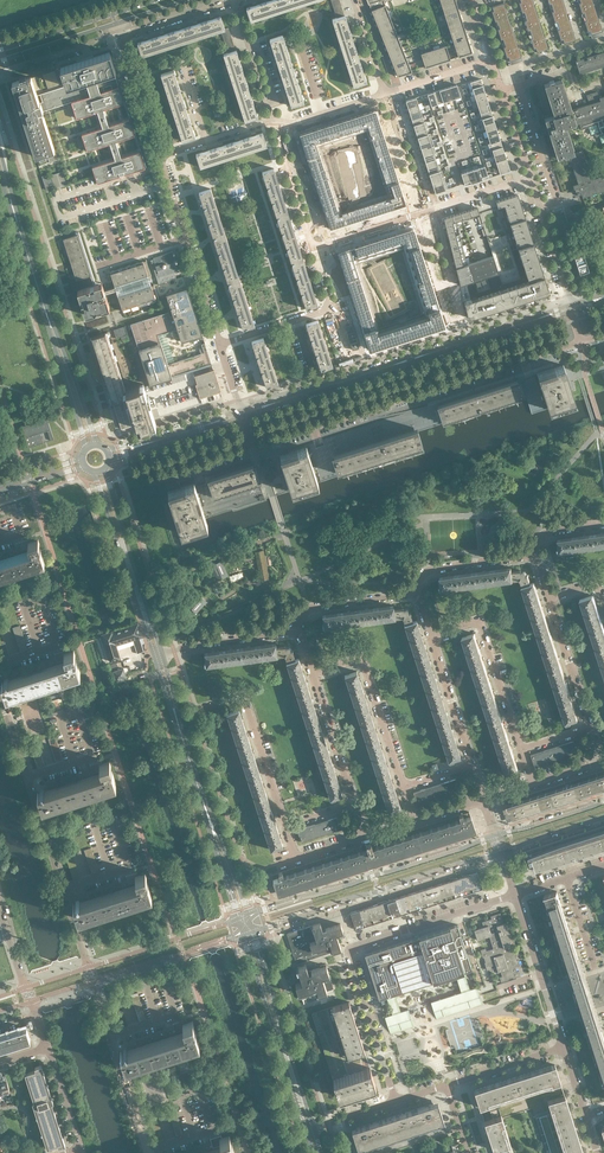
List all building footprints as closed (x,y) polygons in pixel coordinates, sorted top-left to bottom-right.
[(280,0),(269,0),(270,1),(263,3),(267,15),(284,10),(280,0)] [(299,0),(280,0),(284,10),(300,5),(299,0)] [(371,10),(372,11),(385,5),(384,1),(386,0),(367,0),(371,10)] [(267,15),(263,3),(257,5),(256,2),(252,3),(253,6),(246,8),(250,21),(267,15)] [(444,14),(458,10),(458,9),(458,7),(457,3),(443,8),(444,14)] [(507,12),(504,3),(492,6),(492,7),(490,7),(493,16),(507,12)] [(537,12),(534,3),(520,8),(523,17),(537,12)] [(567,12),(564,3),(550,8),(553,17),(567,12)] [(597,13),(594,4),(580,8),(583,17),(597,13)] [(374,17),(388,11),(385,5),(372,11),(372,12),(373,15),(374,17)] [(460,15),(460,13),(458,10),(444,14),(446,20),(460,16),(460,15)] [(390,17),(388,11),(374,17),(376,21),(376,23),(390,17)] [(510,21),(507,12),(493,16),(496,25),(510,21)] [(540,21),(537,12),(523,17),(526,25),(540,21)] [(570,21),(568,17),(567,12),(553,17),(556,26),(570,21)] [(599,22),(597,13),(583,17),(586,26),(599,22)] [(350,32),(348,25),(351,25),(350,21),(347,22),(345,15),(344,15),(337,18),(332,19),(338,36),(350,32)] [(225,29),(224,29),(221,16),(214,19),(213,16),(209,17),(210,20),(204,22),(208,34),(221,30),(225,29)] [(462,21),(462,19),(460,16),(446,20),(448,26),(462,22),(462,21)] [(392,23),(390,17),(376,23),(377,23),(378,27),(379,29),(392,23)] [(208,34),(204,22),(197,24),(196,21),(193,22),(194,25),(187,27),(191,40),(208,34)] [(513,30),(510,21),(496,25),(499,34),(513,30)] [(542,30),(541,26),(540,21),(526,25),(529,34),(542,30)] [(572,30),(570,21),(556,26),(559,35),(572,30)] [(464,28),(464,27),(464,25),(462,22),(448,26),(450,32),(464,28)] [(602,31),(599,22),(586,26),(589,35),(591,34),(602,31)] [(395,29),(392,23),(379,29),(380,33),(381,34),(395,29)] [(191,40),(187,27),(181,29),(180,26),(177,27),(177,30),(171,32),(175,45),(191,40)] [(466,34),(466,33),(466,31),(464,28),(450,32),(452,38),(466,34)] [(397,35),(395,29),(381,34),(381,35),(383,38),(383,40),(397,35)] [(515,39),(514,34),(513,30),(499,34),(502,43),(515,39)] [(545,39),(542,30),(529,34),(532,43),(545,39)] [(575,40),(572,30),(559,35),(562,44),(564,43),(575,40)] [(175,45),(171,32),(164,34),(163,32),(160,33),(161,36),(154,38),(158,50),(175,45)] [(356,48),(353,42),(356,41),(355,38),(352,39),(350,32),(338,36),(343,53),(356,48)] [(454,44),(468,40),(468,39),(467,38),(466,34),(452,38),(454,44)] [(288,52),(286,45),(282,35),(270,39),(272,46),(269,47),(270,50),(273,50),(275,56),(288,52)] [(399,41),(397,35),(383,40),(384,41),(385,44),(386,46),(399,41)] [(158,50),(154,38),(148,40),(147,37),(144,38),(144,41),(138,43),(142,56),(158,50)] [(518,48),(515,39),(502,43),(505,52),(518,48)] [(548,48),(545,39),(532,43),(535,52),(537,52),(548,48)] [(470,45),(469,44),(468,40),(454,44),(456,51),(470,46),(470,45)] [(402,47),(399,41),(386,46),(386,47),(387,50),(388,52),(402,47)] [(449,55),(446,45),(439,48),(444,62),(448,60),(449,60),(450,60),(449,55)] [(472,52),(470,46),(456,51),(458,57),(469,54),(470,53),(472,52)] [(404,53),(402,47),(388,52),(389,53),(390,56),(391,58),(404,53)] [(361,65),(359,58),(361,58),(360,54),(358,55),(356,48),(343,53),(348,69),(361,65)] [(444,62),(439,48),(433,49),(438,64),(442,62),(443,62),(444,62)] [(521,57),(518,48),(505,52),(508,61),(510,61),(521,57)] [(438,64),(433,49),(427,51),(432,65),(436,64),(437,64),(438,64)] [(241,67),(239,60),(242,59),(241,56),(238,57),(236,50),(228,53),(223,54),(229,71),(241,67)] [(121,157),(116,141),(134,135),(129,119),(108,126),(103,109),(124,103),(117,81),(113,70),(116,70),(113,61),(112,58),(111,56),(110,51),(81,61),(79,61),(60,67),(66,85),(39,94),(42,102),(38,103),(41,112),(71,102),(76,118),(97,111),(102,128),(82,134),(87,150),(110,143),(115,159),(92,167),(95,176),(97,183),(145,168),(144,166),(140,151),(121,157)] [(432,65),(427,51),(421,53),(425,65),(425,68),(429,66),(431,66),(432,65)] [(293,68),(290,59),(288,52),(275,56),(277,63),(275,63),(276,67),(278,66),(280,73),(293,68)] [(591,56),(586,57),(587,58),(588,62),(593,64),(594,68),(603,65),(603,52),(591,56)] [(406,59),(404,53),(391,58),(391,59),(392,62),(393,64),(406,59)] [(594,68),(593,64),(588,62),(587,58),(583,59),(583,58),(575,60),(579,73),(582,72),(582,73),(585,72),(585,71),(594,68)] [(395,70),(409,64),(406,59),(393,64),(393,65),(395,68),(395,70)] [(412,72),(411,71),(409,64),(395,70),(396,71),(398,76),(399,76),(401,75),(412,72)] [(366,82),(364,75),(367,74),(366,71),(363,72),(361,65),(348,69),(354,86),(366,82)] [(247,83),(245,77),(247,76),(246,73),(244,73),(241,67),(229,71),(234,87),(247,83)] [(298,85),(296,78),(293,68),(280,73),(283,79),(280,80),(281,83),(284,82),(286,89),(298,85)] [(179,87),(177,80),(179,79),(178,76),(176,77),(174,70),(161,74),(166,91),(179,87)] [(20,80),(13,82),(13,83),(23,113),(25,122),(36,156),(39,155),(40,156),(46,153),(54,150),(53,150),(41,112),(38,103),(35,95),(30,77),(31,77),(30,77),(26,78),(26,77),(19,80),(20,80)] [(472,88),(483,85),(481,78),(470,82),(472,88)] [(599,98),(597,91),(586,95),(589,104),(571,110),(561,79),(554,82),(554,81),(544,84),(554,115),(544,118),(547,128),(549,127),(550,129),(550,131),(548,131),(557,158),(564,155),(564,156),(574,153),(566,126),(579,122),(581,129),(588,127),(591,134),(594,133),(595,137),(599,136),(601,143),(603,142),(603,96),(599,98)] [(450,84),(454,96),(460,94),(456,82),(450,84)] [(252,100),(250,93),(253,92),(252,89),(249,90),(247,83),(234,87),(239,104),(252,100)] [(444,86),(448,98),(454,96),(450,84),(444,86)] [(304,102),(301,92),(298,85),(286,89),(288,96),(285,96),(286,100),(289,99),(291,106),(304,102)] [(474,94),(485,91),(483,85),(472,88),(474,94)] [(438,88),(442,100),(448,98),(444,86),(438,88)] [(184,103),(182,97),(185,96),(184,93),(181,93),(179,87),(166,91),(172,107),(184,103)] [(433,90),(437,102),(442,100),(438,88),(433,90)] [(428,96),(430,104),(437,102),(433,90),(427,92),(427,94),(428,96)] [(476,100),(487,97),(485,91),(474,94),(476,100)] [(418,104),(416,97),(406,100),(408,107),(418,104)] [(478,106),(489,103),(487,97),(476,100),(478,106)] [(257,117),(255,110),(258,109),(257,106),(254,106),(252,100),(239,104),(245,121),(257,117)] [(190,120),(187,113),(190,112),(189,109),(186,110),(184,103),(172,107),(177,124),(190,120)] [(480,113),(490,109),(489,103),(478,106),(480,113)] [(420,110),(418,104),(408,107),(410,113),(420,110)] [(482,119),(492,115),(490,109),(480,113),(482,118),(482,119)] [(375,110),(300,134),(331,229),(406,204),(375,110)] [(422,116),(420,110),(410,113),(412,119),(422,116)] [(484,125),(494,121),(492,115),(482,119),(482,118),(480,119),(482,126),(484,125)] [(424,122),(422,116),(412,119),(413,125),(426,121),(424,122)] [(195,137),(193,130),(195,129),(194,126),(192,126),(190,120),(177,124),(182,141),(195,137)] [(428,127),(426,121),(413,125),(415,131),(428,127)] [(486,131),(496,127),(494,121),(484,125),(486,131)] [(417,137),(430,133),(428,134),(426,128),(428,128),(428,127),(415,131),(417,137)] [(488,137),(498,134),(496,127),(486,131),(488,137)] [(267,145),(263,133),(256,135),(255,132),(252,133),(252,136),(246,138),(250,151),(267,145)] [(432,140),(430,133),(417,137),(419,144),(432,140)] [(486,137),(488,144),(490,143),(500,140),(498,134),(488,137),(486,137)] [(250,151),(246,138),(239,140),(238,138),(235,139),(236,141),(229,143),(233,156),(250,151)] [(432,140),(419,144),(421,150),(434,146),(434,145),(432,146),(430,141),(432,140)] [(490,143),(492,149),(502,146),(500,140),(490,143)] [(233,156),(229,143),(223,146),(222,143),(219,144),(219,147),(213,149),(217,161),(233,156)] [(403,143),(397,145),(403,163),(409,161),(403,143)] [(436,152),(434,146),(421,150),(423,156),(436,152)] [(492,149),(494,155),(504,152),(502,146),(492,149)] [(217,161),(213,149),(206,151),(205,148),(202,149),(203,152),(196,154),(200,167),(217,161)] [(436,152),(423,156),(425,162),(436,158),(434,153),(436,152)] [(494,155),(496,161),(506,158),(504,152),(494,155)] [(583,159),(581,152),(569,156),(571,163),(583,159)] [(438,165),(436,158),(425,162),(427,168),(438,165)] [(496,161),(498,167),(508,164),(506,158),(496,161)] [(586,166),(583,159),(571,163),(574,170),(586,166)] [(429,174),(442,170),(440,164),(438,165),(427,168),(429,174)] [(498,167),(500,174),(510,171),(508,164),(498,167)] [(485,165),(478,167),(482,180),(488,178),(485,165)] [(588,173),(586,166),(574,170),(576,177),(588,173)] [(482,180),(478,167),(473,169),(477,181),(482,180)] [(279,183),(274,168),(262,172),(267,187),(279,183)] [(477,181),(473,169),(467,171),(471,183),(477,181)] [(444,176),(442,170),(429,174),(431,180),(444,176)] [(56,188),(67,185),(64,171),(52,174),(56,188)] [(471,183),(467,171),(461,173),(464,183),(465,185),(471,183)] [(590,180),(588,173),(576,177),(578,183),(578,184),(590,180)] [(51,188),(49,184),(48,178),(47,175),(42,176),(46,190),(51,188)] [(433,186),(446,182),(444,176),(431,180),(433,186)] [(603,191),(599,179),(592,181),(596,193),(603,191)] [(596,193),(592,181),(585,183),(589,195),(596,193)] [(446,189),(444,183),(446,182),(433,186),(435,193),(446,189)] [(284,198),(279,183),(267,187),(272,202),(284,198)] [(589,195),(585,183),(579,185),(578,184),(578,183),(573,185),(573,186),(574,189),(575,188),(577,194),(581,193),(582,197),(589,195)] [(215,204),(213,196),(210,188),(199,192),(204,207),(215,204)] [(526,219),(523,210),(518,196),(518,195),(516,195),(498,201),(496,202),(496,203),(498,207),(498,208),(504,206),(510,224),(526,219)] [(288,214),(284,198),(272,202),(277,217),(288,214)] [(220,219),(218,211),(215,204),(204,207),(209,223),(220,219)] [(479,213),(478,210),(477,207),(468,210),(466,210),(467,213),(468,217),(470,216),(480,213),(479,213)] [(468,217),(467,213),(466,210),(454,214),(454,215),(456,221),(468,217)] [(293,229),(288,214),(277,217),(282,233),(293,229)] [(456,221),(454,215),(454,214),(443,218),(445,225),(456,221)] [(225,234),(223,226),(220,219),(209,223),(214,238),(225,234)] [(534,243),(532,237),(526,219),(510,224),(518,248),(518,249),(534,243)] [(458,227),(456,221),(445,225),(447,231),(458,227)] [(459,234),(458,227),(447,231),(448,237),(459,234)] [(413,228),(338,253),(370,349),(445,325),(413,228)] [(298,244),(293,229),(282,233),(286,248),(298,244)] [(151,274),(146,261),(143,262),(143,261),(110,271),(115,287),(103,291),(104,290),(102,283),(96,284),(79,231),(79,232),(78,234),(63,239),(76,280),(91,276),(94,285),(77,290),(85,315),(109,307),(106,295),(105,296),(100,297),(100,298),(99,298),(98,296),(116,290),(123,311),(156,301),(155,300),(158,299),(154,285),(151,286),(149,281),(148,275),(151,274)] [(230,249),(228,242),(225,234),(214,238),(218,253),(230,249)] [(461,240),(459,234),(448,237),(450,243),(461,240)] [(463,246),(461,240),(450,243),(451,250),(463,246)] [(518,248),(511,250),(521,281),(503,287),(493,256),(467,264),(456,268),(459,280),(460,285),(462,284),(466,283),(470,299),(466,301),(464,301),(466,308),(465,308),(467,315),(468,318),(475,315),(509,305),(508,301),(523,296),(524,300),(545,293),(549,292),(548,287),(534,243),(518,249),(518,248)] [(303,259),(298,244),(286,248),(291,263),(303,259)] [(464,252),(463,246),(451,250),(453,256),(464,252)] [(235,264),(233,257),(230,249),(218,253),(223,268),(235,264)] [(178,268),(176,263),(178,262),(177,259),(175,260),(174,255),(175,254),(174,253),(173,253),(173,251),(172,251),(172,252),(154,258),(153,257),(153,259),(151,260),(151,259),(158,284),(176,278),(176,277),(176,276),(176,275),(176,274),(175,274),(175,273),(174,273),(179,271),(179,272),(179,270),(180,269),(179,267),(178,268)] [(466,259),(464,252),(453,256),(454,262),(466,259)] [(589,271),(583,254),(574,257),(579,274),(589,271)] [(308,274),(303,259),(291,263),(296,278),(308,274)] [(467,264),(466,259),(454,262),(456,268),(467,264)] [(240,280),(237,272),(235,264),(223,268),(228,283),(240,280)] [(313,289),(308,274),(296,278),(301,293),(313,289)] [(245,295),(242,287),(240,280),(228,283),(233,298),(245,295)] [(168,364),(158,335),(177,328),(181,341),(202,335),(187,287),(166,294),(172,313),(173,315),(170,316),(169,311),(130,324),(150,385),(212,365),(205,342),(201,344),(204,353),(168,364)] [(318,305),(313,289),(301,293),(306,309),(318,305)] [(250,310),(247,302),(245,295),(233,298),(238,314),(250,310)] [(254,325),(252,318),(250,310),(238,314),(243,329),(254,325)] [(323,335),(320,328),(318,320),(306,324),(311,339),(323,335)] [(127,334),(125,326),(113,329),(116,338),(127,334)] [(138,427),(155,422),(154,418),(161,416),(156,402),(150,404),(143,383),(125,389),(126,390),(124,391),(105,332),(92,336),(113,402),(121,429),(136,424),(138,427)] [(327,350),(325,342),(323,335),(311,339),(316,354),(327,350)] [(268,353),(266,345),(263,337),(252,341),(257,356),(268,353)] [(332,366),(329,356),(327,350),(316,354),(321,369),(332,366)] [(273,368),(271,360),(268,353),(257,356),(261,371),(273,368)] [(343,477),(424,451),(418,431),(442,424),(453,420),(520,398),(525,397),(526,396),(531,414),(548,408),(574,400),(571,389),(563,365),(554,367),(554,366),(536,371),(532,372),(534,377),(526,380),(524,375),(436,403),(322,440),(324,445),(315,448),(314,443),(306,445),(288,451),(289,453),(280,455),(284,468),(285,468),(286,471),(285,471),(291,490),(292,492),(318,484),(317,482),(338,476),(342,474),(343,477)] [(222,396),(220,391),(221,390),(214,368),(195,375),(197,383),(199,389),(156,402),(161,416),(166,415),(222,396)] [(278,383),(276,376),(273,368),(261,371),(266,387),(278,383)] [(47,430),(51,429),(47,418),(21,426),(28,448),(44,443),(40,432),(47,430)] [(205,518),(260,501),(259,496),(263,495),(259,481),(213,496),(208,481),(254,466),(252,462),(203,478),(205,484),(197,486),(195,480),(180,485),(181,487),(194,483),(202,507),(200,508),(201,512),(203,512),(205,518)] [(255,465),(254,466),(208,481),(213,496),(259,481),(260,481),(255,465)] [(201,512),(200,508),(202,507),(194,483),(181,487),(181,488),(177,489),(177,488),(168,491),(179,527),(181,533),(190,530),(190,528),(207,523),(205,518),(203,512),(201,512)] [(593,534),(595,547),(603,546),(603,533),(593,534)] [(595,547),(593,534),(576,537),(577,550),(595,547)] [(577,550),(576,537),(558,539),(559,548),(558,548),(558,551),(559,551),(559,552),(577,550)] [(40,561),(44,560),(40,548),(37,549),(36,545),(39,544),(38,539),(30,541),(30,539),(19,542),(21,551),(30,548),(30,547),(32,546),(32,551),(0,561),(0,574),(40,561)] [(259,575),(268,573),(264,549),(254,551),(259,575)] [(221,563),(212,567),(217,577),(226,574),(221,563)] [(512,573),(512,571),(511,567),(493,570),(495,583),(513,580),(512,573)] [(495,583),(493,570),(475,572),(477,585),(495,583)] [(530,583),(528,574),(526,575),(525,571),(521,571),(521,570),(512,571),(512,573),(513,580),(520,579),(522,586),(530,583)] [(231,581),(244,578),(243,572),(230,575),(231,581)] [(477,585),(475,572),(458,575),(459,588),(477,585)] [(459,588),(458,575),(440,577),(441,585),(440,586),(440,589),(441,589),(442,590),(459,588)] [(220,592),(215,582),(211,584),(215,594),(220,592)] [(540,600),(537,592),(534,582),(530,583),(522,586),(528,604),(540,600)] [(187,602),(194,608),(202,600),(201,600),(199,598),(199,597),(197,596),(195,594),(195,593),(187,602)] [(598,612),(595,605),(597,605),(596,602),(595,603),(592,595),(580,599),(585,616),(598,612)] [(545,617),(543,609),(540,600),(528,604),(533,621),(545,617)] [(395,618),(394,611),(394,609),(393,605),(375,608),(377,620),(395,618)] [(377,620),(375,608),(358,610),(359,623),(377,620)] [(413,621),(410,612),(408,612),(407,609),(403,609),(403,608),(394,609),(394,611),(395,618),(402,617),(405,624),(413,621)] [(359,623),(358,610),(340,613),(342,625),(359,623)] [(603,629),(601,622),(602,622),(601,619),(600,619),(598,612),(585,616),(591,633),(603,629)] [(342,625),(340,613),(322,615),(323,623),(322,623),(323,627),(324,627),(324,628),(342,625)] [(551,634),(548,626),(545,617),(533,621),(538,638),(551,634)] [(422,637),(420,630),(416,620),(413,621),(405,624),(404,624),(410,641),(422,637)] [(116,645),(142,637),(138,623),(102,634),(111,661),(120,658),(116,645)] [(603,629),(591,633),(596,650),(603,648),(603,632),(603,629)] [(480,650),(478,643),(479,643),(478,640),(477,640),(474,633),(462,637),(468,654),(480,650)] [(556,651),(554,643),(551,634),(538,638),(544,655),(556,651)] [(427,654),(425,647),(422,637),(410,641),(415,658),(427,654)] [(277,656),(276,648),(276,647),(276,643),(258,646),(259,658),(277,656)] [(259,658),(258,646),(240,648),(242,661),(259,658)] [(295,659),(292,650),(291,650),(289,647),(286,647),(285,646),(276,647),(276,648),(277,656),(284,655),(287,662),(295,659)] [(242,661),(240,648),(222,650),(224,663),(242,661)] [(6,695),(79,672),(80,671),(76,660),(73,661),(71,656),(75,655),(74,650),(66,653),(65,650),(54,653),(57,662),(66,659),(66,658),(68,657),(68,662),(2,684),(6,695),(7,695),(6,695)] [(224,663),(222,650),(204,653),(205,661),(204,661),(205,665),(206,664),(206,666),(224,663)] [(485,667),(483,660),(484,660),(483,657),(482,657),(480,650),(468,654),(473,671),(485,667)] [(562,668),(559,660),(556,651),(544,655),(549,672),(562,668)] [(433,671),(430,664),(427,654),(415,658),(420,675),(433,671)] [(304,676),(302,668),(298,658),(295,659),(287,662),(286,662),(292,679),(304,676)] [(491,684),(489,678),(489,677),(490,677),(489,674),(488,674),(485,667),(473,671),(479,688),(491,684)] [(128,674),(127,671),(124,672),(123,668),(114,671),(116,679),(127,676),(128,674)] [(567,685),(565,678),(562,668),(549,672),(555,689),(567,685)] [(362,688),(360,681),(361,680),(360,678),(359,678),(357,671),(344,675),(350,692),(362,688)] [(438,688),(436,681),(433,671),(420,675),(426,692),(438,688)] [(310,692),(307,685),(304,676),(292,679),(297,696),(310,692)] [(496,701),(494,694),(495,694),(494,691),(493,691),(491,684),(479,688),(484,705),(496,701)] [(572,702),(570,694),(567,685),(555,689),(560,706),(572,702)] [(60,701),(66,699),(64,690),(63,690),(62,688),(55,690),(57,697),(58,696),(60,701)] [(368,705),(365,698),(366,697),(366,695),(364,695),(362,688),(350,692),(355,709),(368,705)] [(444,705),(441,698),(438,688),(426,692),(431,709),(444,705)] [(315,710),(313,702),(310,692),(297,696),(303,713),(315,710)] [(502,718),(500,711),(501,711),(500,708),(499,708),(496,701),(484,705),(490,722),(502,718)] [(578,719),(575,708),(572,702),(560,706),(566,723),(566,722),(567,724),(571,722),(571,721),(578,719)] [(373,722),(371,715),(372,714),(371,712),(370,712),(368,705),(355,709),(361,726),(373,722)] [(449,722),(447,715),(444,705),(431,709),(437,726),(449,722)] [(244,726),(242,719),(243,718),(242,716),(241,716),(239,709),(226,713),(232,730),(244,726)] [(320,726),(318,719),(315,710),(303,713),(308,730),(320,726)] [(507,735),(505,728),(506,728),(505,725),(504,726),(502,718),(490,722),(495,739),(507,735)] [(379,739),(376,732),(377,732),(377,729),(375,729),(373,722),(361,726),(366,743),(379,739)] [(455,739),(452,732),(449,722),(437,726),(442,743),(455,739)] [(250,743),(247,736),(249,735),(248,733),(247,733),(244,726),(232,730),(237,747),(250,743)] [(326,743),(324,736),(320,726),(308,730),(314,747),(326,743)] [(513,752),(511,745),(512,745),(511,742),(510,743),(507,735),(495,739),(501,756),(513,752)] [(384,756),(382,749),(383,748),(382,746),(381,746),(379,739),(366,743),(372,760),(384,756)] [(460,757),(458,749),(455,739),(442,743),(448,760),(449,760),(449,761),(453,760),(453,759),(460,757)] [(535,767),(578,753),(574,741),(531,754),(535,767)] [(255,760),(253,753),(254,752),(253,750),(252,750),(250,743),(237,747),(243,764),(255,760)] [(331,761),(329,753),(326,743),(314,747),(319,765),(331,761)] [(518,770),(516,762),(517,762),(516,759),(515,759),(513,752),(501,756),(506,774),(518,770)] [(389,773),(387,766),(388,766),(387,763),(386,763),(384,756),(372,760),(377,777),(389,773)] [(261,777),(258,770),(260,769),(259,767),(258,767),(255,760),(243,764),(248,781),(261,777)] [(42,806),(115,783),(112,771),(108,772),(107,767),(111,766),(109,761),(102,764),(101,761),(90,764),(93,773),(102,770),(101,769),(103,769),(104,773),(38,795),(38,796),(42,806)] [(337,777),(335,770),(331,761),(319,765),(325,781),(337,777)] [(602,776),(598,777),(597,772),(570,780),(571,785),(566,786),(565,782),(567,782),(567,781),(506,801),(507,804),(504,805),(505,808),(506,808),(508,814),(510,818),(603,788),(603,775),(602,776)] [(395,790),(393,783),(394,783),(393,780),(392,780),(389,773),(377,777),(383,794),(395,790)] [(266,794),(264,787),(265,786),(264,784),(263,784),(261,777),(248,781),(254,798),(266,794)] [(342,794),(340,787),(337,777),(325,781),(330,798),(342,794)] [(417,805),(460,791),(456,778),(413,792),(417,805)] [(400,807),(398,800),(399,800),(398,797),(397,797),(395,790),(383,794),(388,811),(400,807)] [(272,811),(269,804),(271,804),(270,801),(269,801),(266,794),(254,798),(259,815),(272,811)] [(277,828),(275,821),(276,821),(275,818),(274,818),(272,811),(259,815),(265,832),(277,828)] [(381,860),(429,844),(475,830),(470,813),(472,813),(471,811),(366,844),(367,847),(366,848),(367,850),(365,851),(364,852),(363,852),(361,846),(270,875),(270,878),(272,877),(278,893),(370,863),(376,861),(381,861),(381,860)] [(301,842),(344,828),(340,816),(297,830),(301,842)] [(283,845),(280,838),(281,837),(281,835),(279,835),(277,828),(265,832),(270,849),(283,845)] [(529,854),(529,856),(533,870),(534,870),(534,869),(536,869),(537,869),(538,871),(603,850),(603,830),(529,854)] [(78,917),(150,894),(151,894),(147,882),(144,883),(143,879),(145,878),(146,877),(145,872),(139,874),(138,875),(137,872),(126,876),(128,884),(137,881),(137,880),(139,880),(139,885),(73,906),(74,907),(77,918),(78,917)] [(483,889),(477,872),(468,875),(473,892),(483,889)] [(473,892),(468,875),(450,881),(455,898),(473,892)] [(455,898),(450,881),(441,883),(444,893),(446,900),(455,898)] [(444,893),(441,883),(438,884),(405,895),(410,912),(444,901),(446,900),(444,893)] [(589,990),(589,989),(584,976),(583,972),(562,907),(557,891),(544,895),(545,895),(560,942),(571,976),(571,977),(572,980),(572,982),(574,986),(578,1000),(578,1001),(583,1015),(583,1017),(584,1018),(603,1079),(603,1038),(601,1029),(596,1014),(596,1012),(589,990)] [(410,912),(405,895),(396,898),(401,915),(410,912)] [(401,915),(396,898),(387,901),(392,918),(401,915)] [(392,918),(387,901),(378,904),(383,921),(392,918)] [(383,921),(378,904),(369,907),(374,924),(383,921)] [(374,924),(369,907),(350,912),(356,929),(374,924)] [(513,950),(511,945),(515,944),(512,934),(513,934),(510,926),(509,926),(508,921),(497,925),(496,923),(503,920),(500,912),(491,916),(491,918),(482,921),(483,926),(474,929),(477,940),(489,936),(493,948),(486,950),(485,948),(480,949),(483,957),(485,956),(487,961),(484,962),(487,970),(492,968),(491,966),(496,964),(498,972),(500,971),(502,975),(499,976),(501,982),(509,979),(508,977),(512,975),(513,978),(521,975),(519,970),(517,971),(515,966),(520,965),(518,959),(517,960),(516,955),(517,955),(515,949),(513,950)] [(337,935),(336,934),(339,933),(339,934),(340,935),(344,933),(344,932),(344,931),(343,931),(340,923),(340,924),(326,928),(325,927),(322,928),(320,922),(287,933),(287,934),(291,948),(296,963),(315,957),(341,948),(339,943),(337,935)] [(471,969),(457,924),(365,954),(379,998),(403,991),(402,991),(412,988),(415,987),(418,986),(433,981),(471,969)] [(334,988),(326,963),(320,965),(320,967),(311,970),(312,973),(309,974),(306,964),(297,967),(299,972),(300,976),(301,979),(302,981),(295,984),(300,999),(301,999),(334,988)] [(437,1019),(483,1005),(483,1004),(477,987),(471,989),(465,972),(457,974),(461,985),(463,992),(432,1001),(431,1002),(437,1019)] [(393,1013),(402,1011),(396,993),(388,996),(393,1013)] [(340,1004),(332,1007),(347,1056),(365,1051),(349,1001),(340,1004)] [(413,1026),(408,1009),(407,1009),(402,1011),(393,1013),(386,1016),(385,1016),(390,1034),(391,1033),(413,1026)] [(26,1027),(22,1029),(21,1025),(28,1023),(29,1025),(31,1024),(30,1020),(0,1029),(0,1032),(6,1030),(7,1033),(0,1036),(0,1049),(30,1040),(26,1027)] [(124,1065),(198,1041),(195,1030),(192,1031),(190,1026),(194,1025),(192,1020),(185,1022),(184,1020),(173,1023),(176,1032),(185,1029),(184,1028),(186,1027),(187,1032),(121,1053),(121,1055),(124,1065)] [(548,1085),(551,1084),(553,1088),(561,1085),(560,1081),(555,1064),(474,1090),(480,1107),(488,1104),(548,1085)] [(65,1145),(52,1103),(53,1102),(41,1065),(35,1067),(36,1070),(25,1073),(34,1102),(32,1102),(47,1148),(58,1145),(59,1147),(65,1145)] [(370,1068),(333,1080),(338,1096),(345,1094),(375,1084),(372,1073),(370,1068)] [(10,1092),(7,1081),(1,1083),(4,1094),(10,1092)] [(575,1126),(565,1095),(553,1099),(551,1094),(548,1085),(488,1104),(492,1118),(501,1116),(502,1118),(532,1108),(547,1152),(583,1152),(575,1126)] [(424,1127),(444,1121),(442,1116),(441,1111),(440,1109),(439,1105),(438,1102),(409,1111),(366,1125),(352,1129),(353,1134),(358,1148),(364,1146),(376,1142),(424,1127)] [(492,1118),(484,1121),(494,1152),(513,1152),(502,1118),(501,1116),(492,1118)] [(232,1145),(229,1146),(227,1141),(231,1140),(229,1135),(222,1138),(221,1135),(210,1138),(213,1147),(222,1144),(221,1143),(223,1143),(224,1147),(206,1152),(234,1152),(232,1145)]
